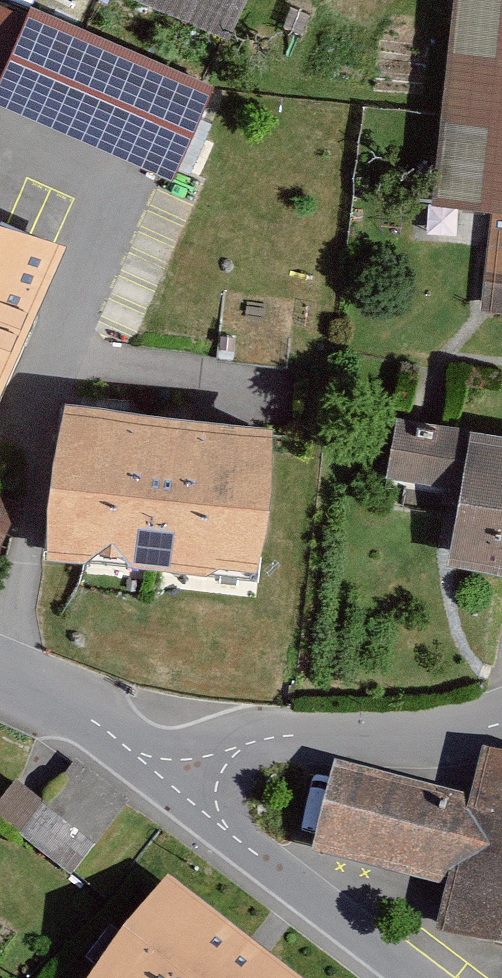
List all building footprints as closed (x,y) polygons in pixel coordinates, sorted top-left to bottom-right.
[(39,0),(29,0),(0,70),(0,91),(174,163),(212,71),(39,0)] [(230,29),(242,0),(160,0),(230,29)] [(488,199),(501,201),(501,0),(452,0),(432,194),(488,199)] [(488,199),(476,311),(501,314),(501,201),(488,199)] [(0,204),(0,377),(63,231),(0,204)] [(276,427),(66,405),(50,553),(260,576),(276,427)] [(470,426),(452,551),(501,558),(501,430),(470,426)] [(0,502),(0,551),(1,551),(18,510),(0,502)] [(340,767),(322,850),(453,878),(442,929),(501,942),(501,754),(485,750),(475,797),(340,767)] [(16,780),(0,799),(0,819),(69,874),(126,803),(75,762),(43,802),(16,780)] [(89,977),(297,977),(168,878),(89,977)]
